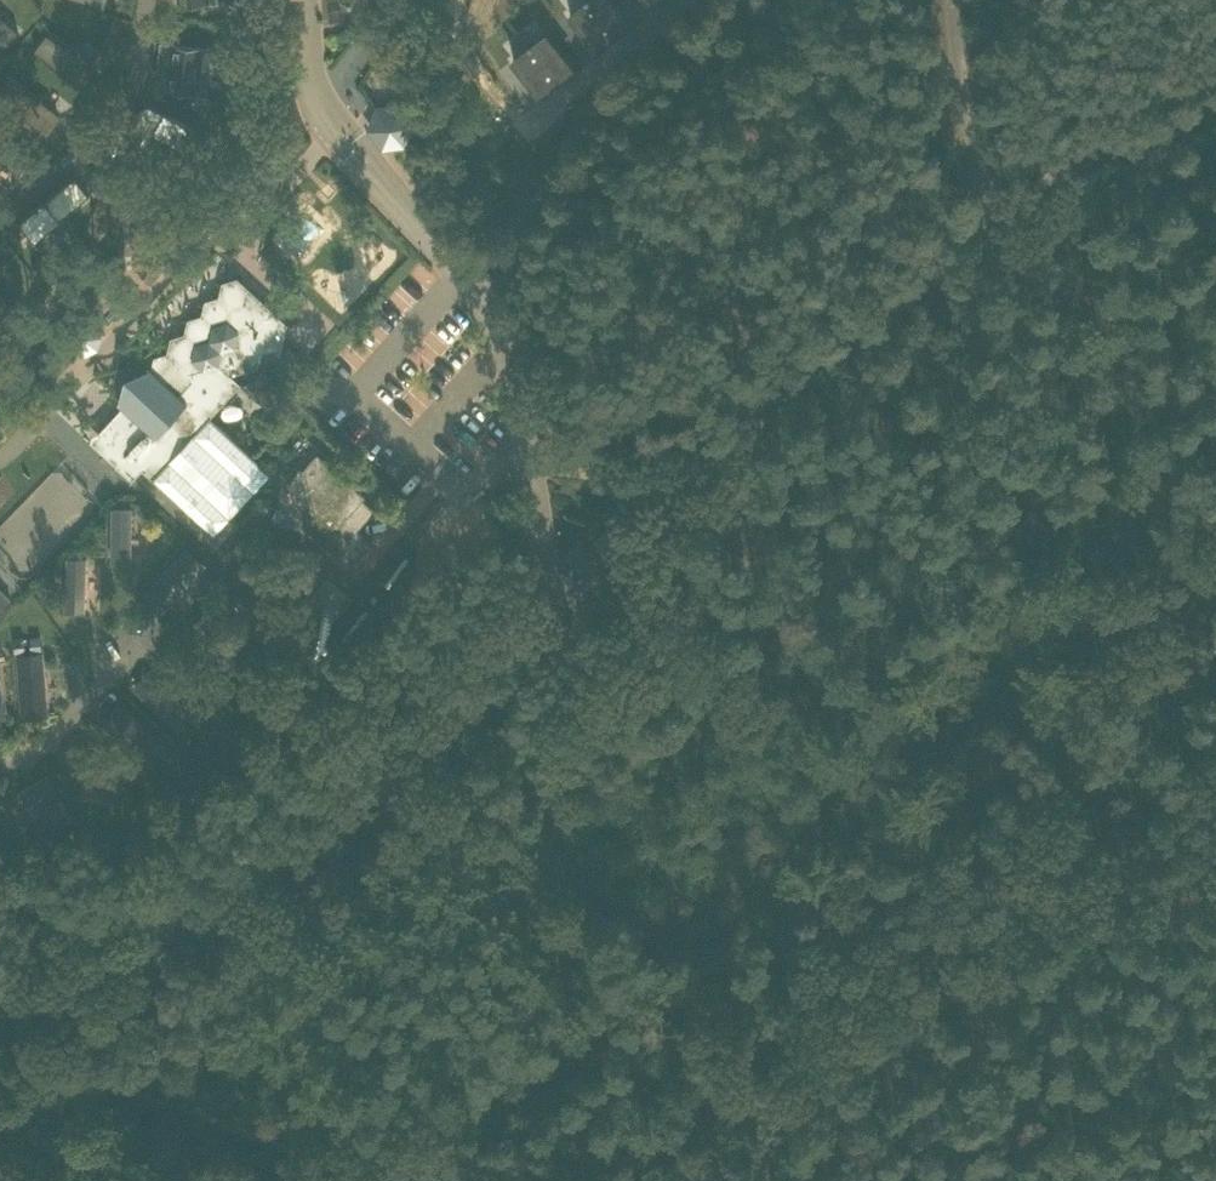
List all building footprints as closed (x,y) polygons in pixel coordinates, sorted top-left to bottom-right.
[(615,0),(586,0),(572,11),(598,44),(630,19),(615,0)] [(6,45),(19,31),(0,14),(0,40),(6,45)] [(47,33),(36,49),(86,87),(98,72),(47,33)] [(563,66),(537,33),(525,43),(523,40),(519,44),(521,46),(505,58),(531,91),(563,66)] [(161,42),(158,70),(169,71),(167,86),(205,90),(207,69),(201,68),(203,47),(161,42)] [(0,93),(0,96),(49,133),(61,118),(10,79),(0,93)] [(195,106),(212,108),(213,95),(197,93),(195,106)] [(146,102),(128,135),(147,145),(154,132),(187,150),(198,130),(146,102)] [(404,140),(411,123),(399,109),(380,111),(373,128),(385,143),(404,140)] [(22,171),(34,155),(0,129),(0,154),(22,171)] [(76,176),(20,221),(35,239),(91,194),(76,176)] [(44,259),(33,267),(40,277),(51,269),(44,259)] [(231,304),(221,295),(213,297),(205,300),(203,318),(187,318),(186,327),(184,338),(168,340),(168,354),(151,357),(150,370),(138,381),(115,402),(123,408),(104,429),(98,435),(95,436),(92,443),(133,480),(144,469),(153,477),(155,480),(213,534),(271,475),(212,416),(241,385),(232,375),(241,372),(267,395),(278,382),(258,364),(261,351),(273,349),(281,351),(285,335),(288,322),(278,312),(253,290),(244,299),(231,304)] [(73,318),(67,325),(65,335),(68,345),(76,352),(87,354),(97,350),(103,341),(104,330),(100,321),(92,316),(82,314),(73,318)] [(250,440),(268,435),(265,425),(247,431),(250,440)] [(287,484),(318,512),(306,527),(337,555),(340,552),(353,563),(374,540),(359,528),(376,509),(364,498),(367,495),(327,460),(323,465),(314,457),(303,466),(287,484)] [(112,561),(133,561),(133,507),(113,507),(112,561)] [(188,546),(144,592),(163,611),(207,564),(188,546)] [(67,556),(65,611),(86,611),(88,557),(67,556)] [(292,613),(245,568),(226,588),(273,633),(292,613)] [(220,580),(209,569),(201,576),(213,588),(220,580)] [(12,599),(0,587),(0,612),(12,599)] [(207,609),(188,628),(235,673),(253,654),(207,609)] [(43,650),(41,634),(30,635),(31,651),(43,650)] [(27,652),(25,635),(14,636),(16,652),(27,652)] [(44,651),(17,653),(22,717),(49,715),(44,651)] [(198,711),(152,667),(133,687),(179,731),(198,711)] [(260,711),(251,722),(259,729),(268,718),(260,711)] [(249,724),(239,735),(246,741),(256,730),(249,724)] [(13,794),(41,839),(76,818),(48,773),(13,794)] [(76,844),(89,836),(82,823),(68,831),(76,844)]
